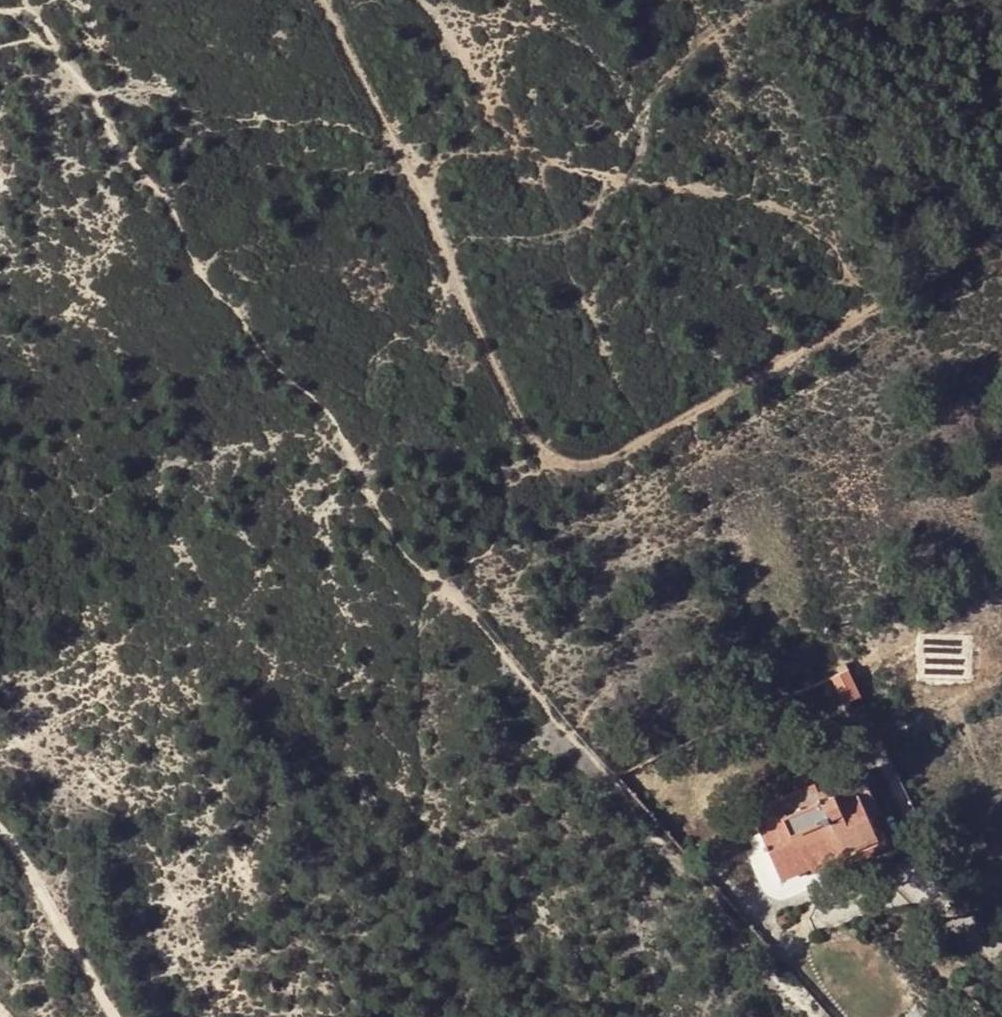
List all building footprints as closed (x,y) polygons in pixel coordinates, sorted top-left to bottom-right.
[(845,702),(861,695),(849,667),(833,675),(845,702)] [(859,788),(796,814),(824,884),(887,859),(890,867),(932,850),(902,777),(861,794),(859,788)]
